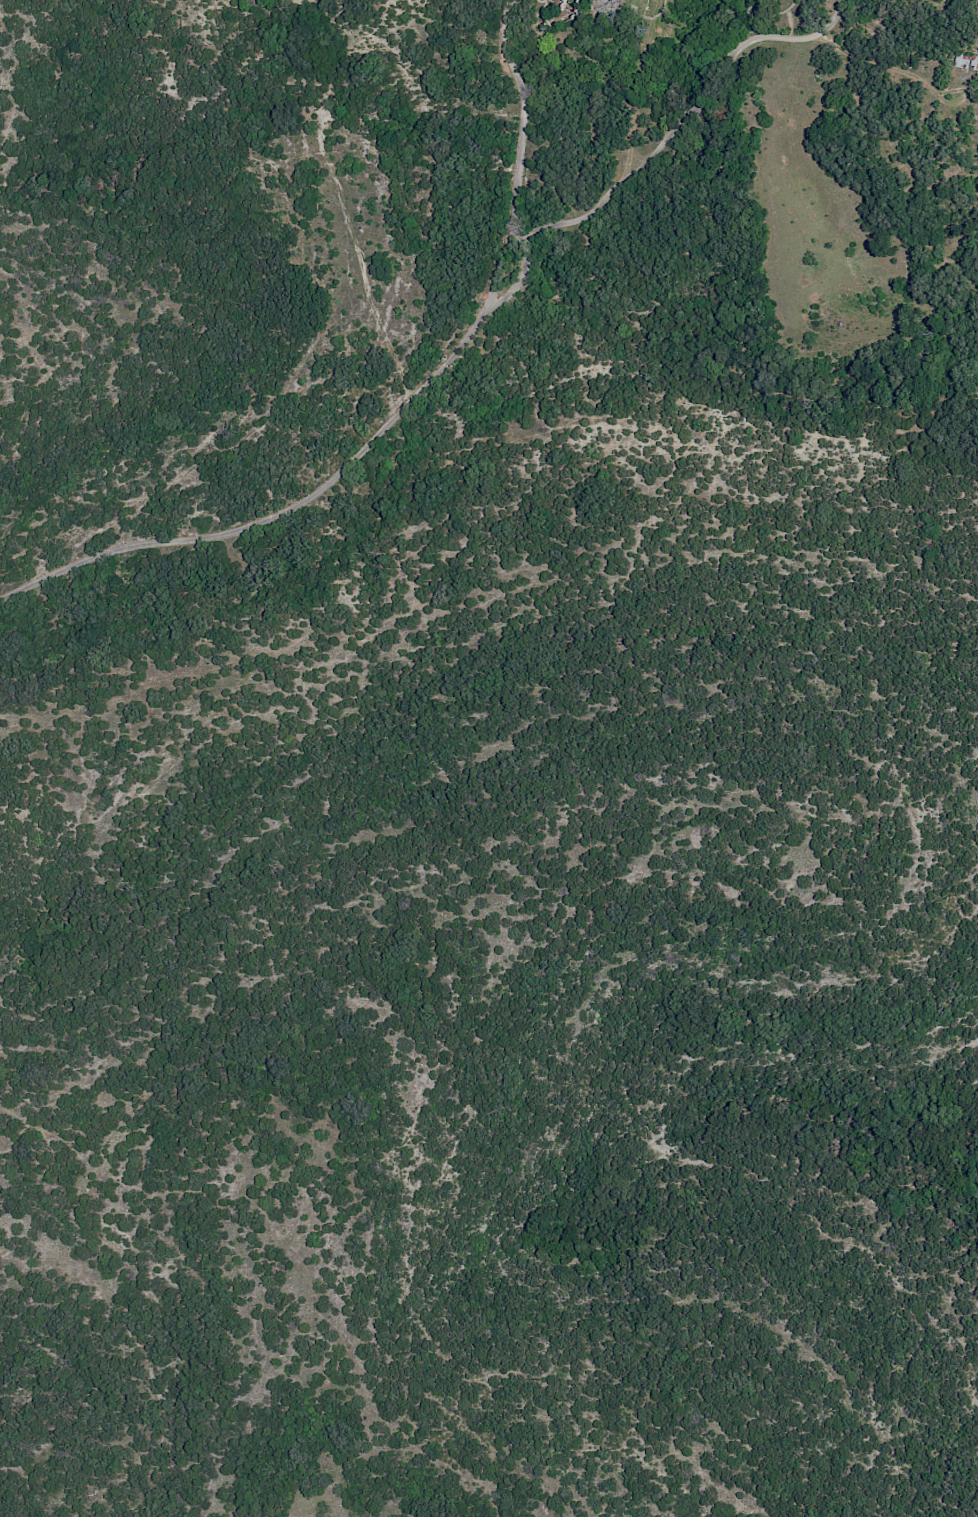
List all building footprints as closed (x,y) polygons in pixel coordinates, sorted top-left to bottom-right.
[(977,70),(977,56),(956,53),(954,66),(977,70)]
